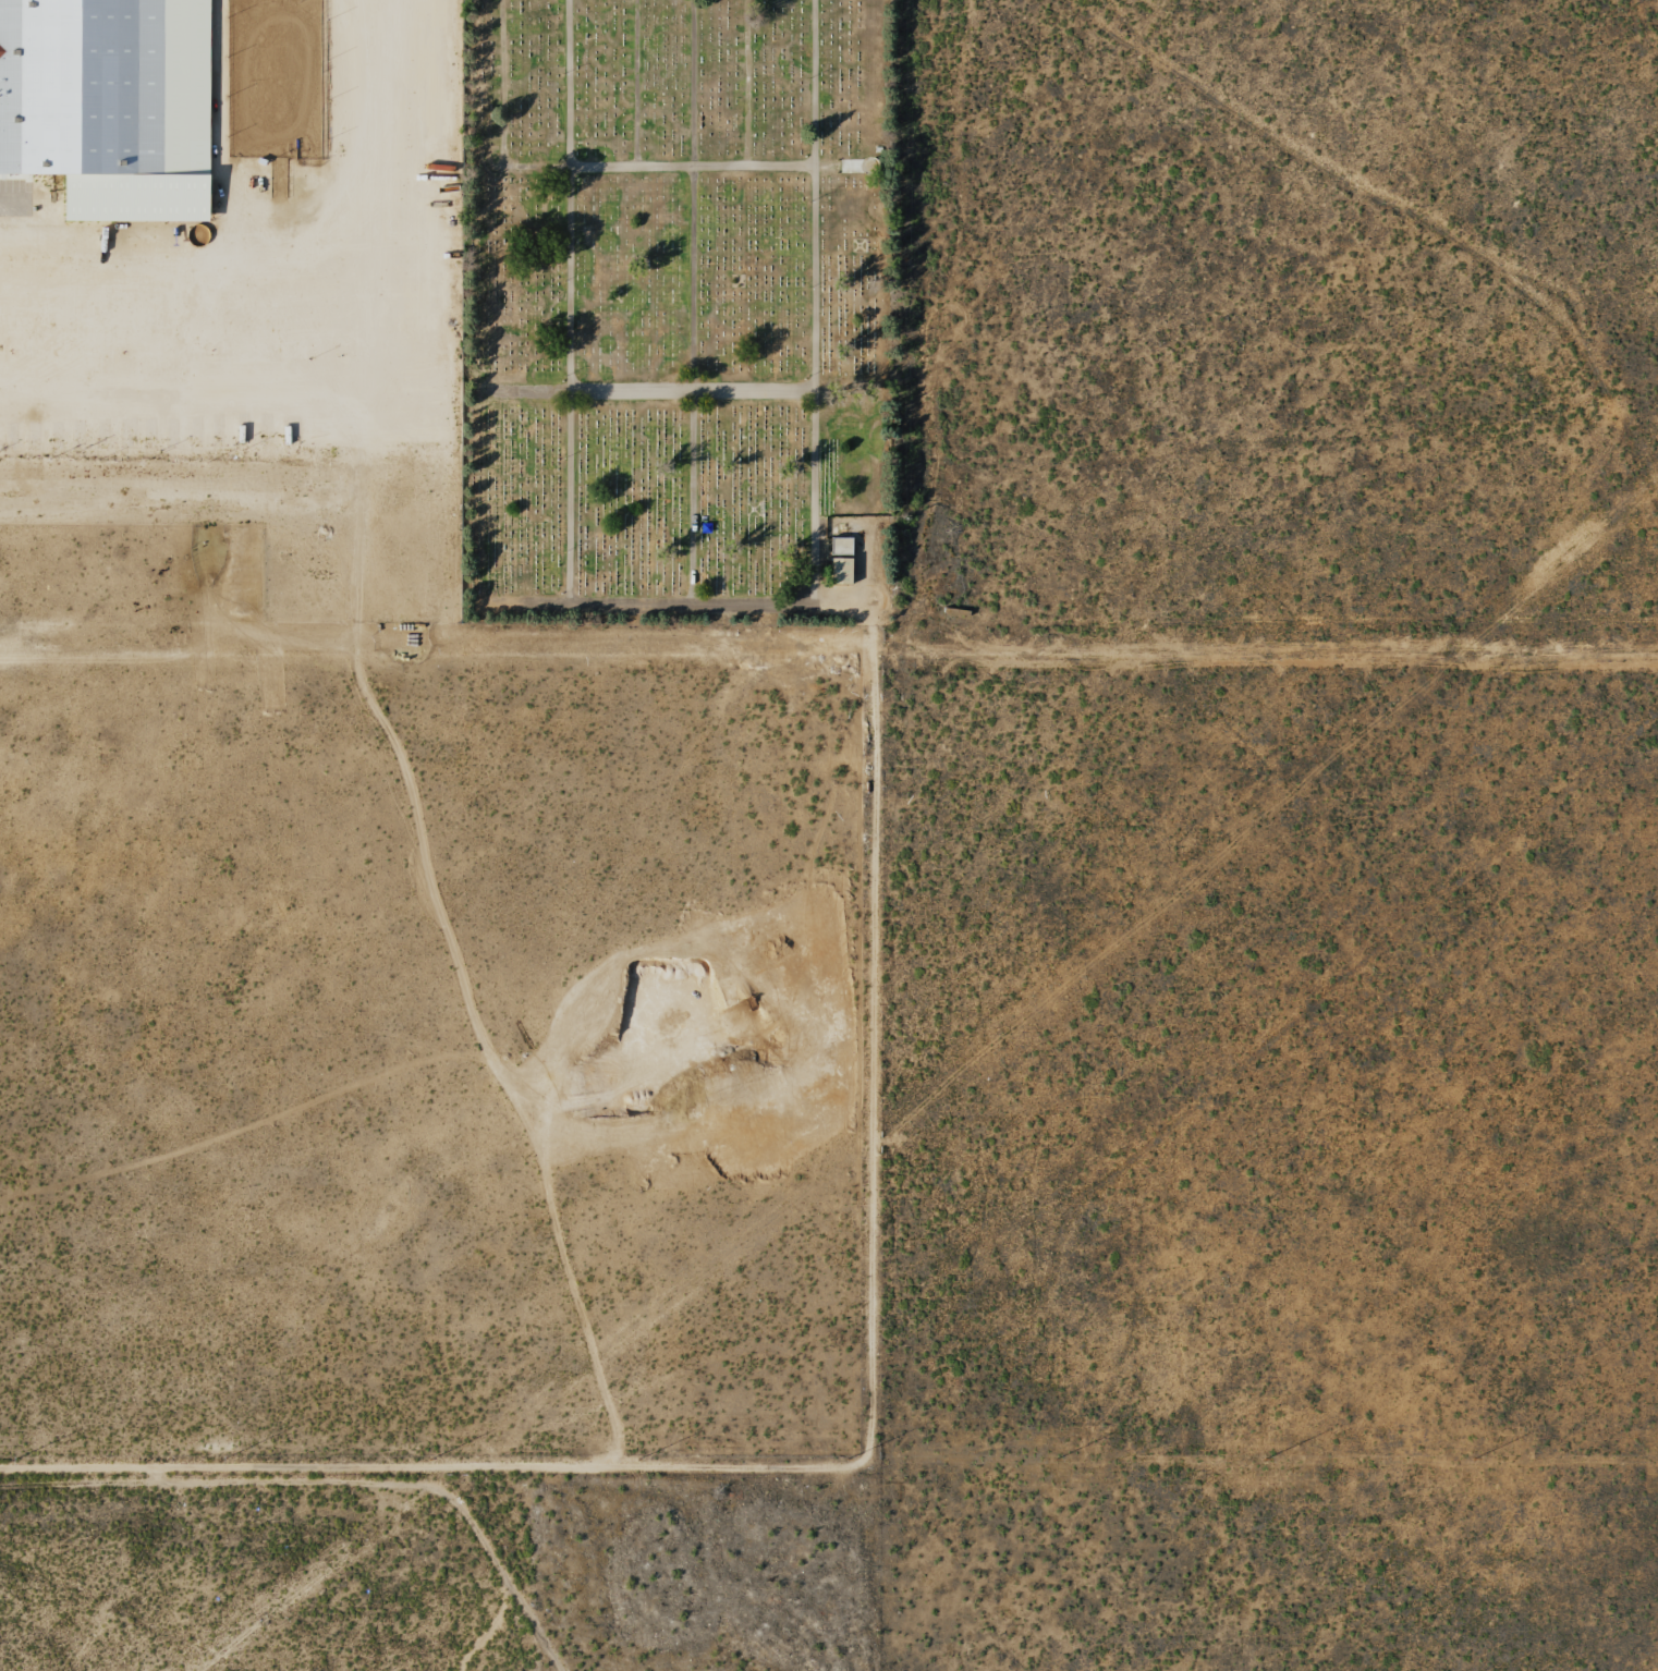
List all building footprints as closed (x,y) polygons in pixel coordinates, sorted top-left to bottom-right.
[(60,175),(60,221),(206,222),(207,0),(0,0),(0,175),(60,175)] [(850,538),(829,538),(828,556),(849,557),(850,538)] [(849,585),(848,558),(828,559),(828,585),(849,585)]
